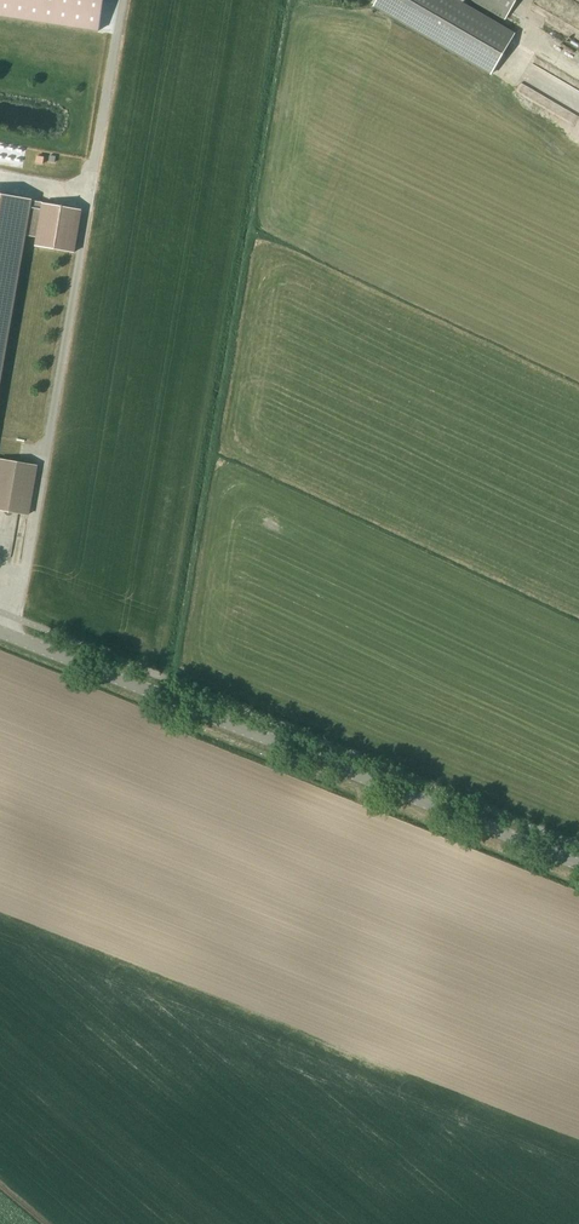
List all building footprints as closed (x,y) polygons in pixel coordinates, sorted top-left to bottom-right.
[(99,31),(104,0),(0,0),(0,16),(99,31)] [(373,8),(489,76),(497,62),(513,34),(454,0),(378,0),(373,8)] [(505,19),(516,0),(473,0),(505,19)] [(1,378),(26,233),(38,236),(36,246),(74,252),(81,209),(43,203),(0,195),(0,382),(1,378)] [(29,514),(37,465),(0,459),(0,509),(29,514)]
